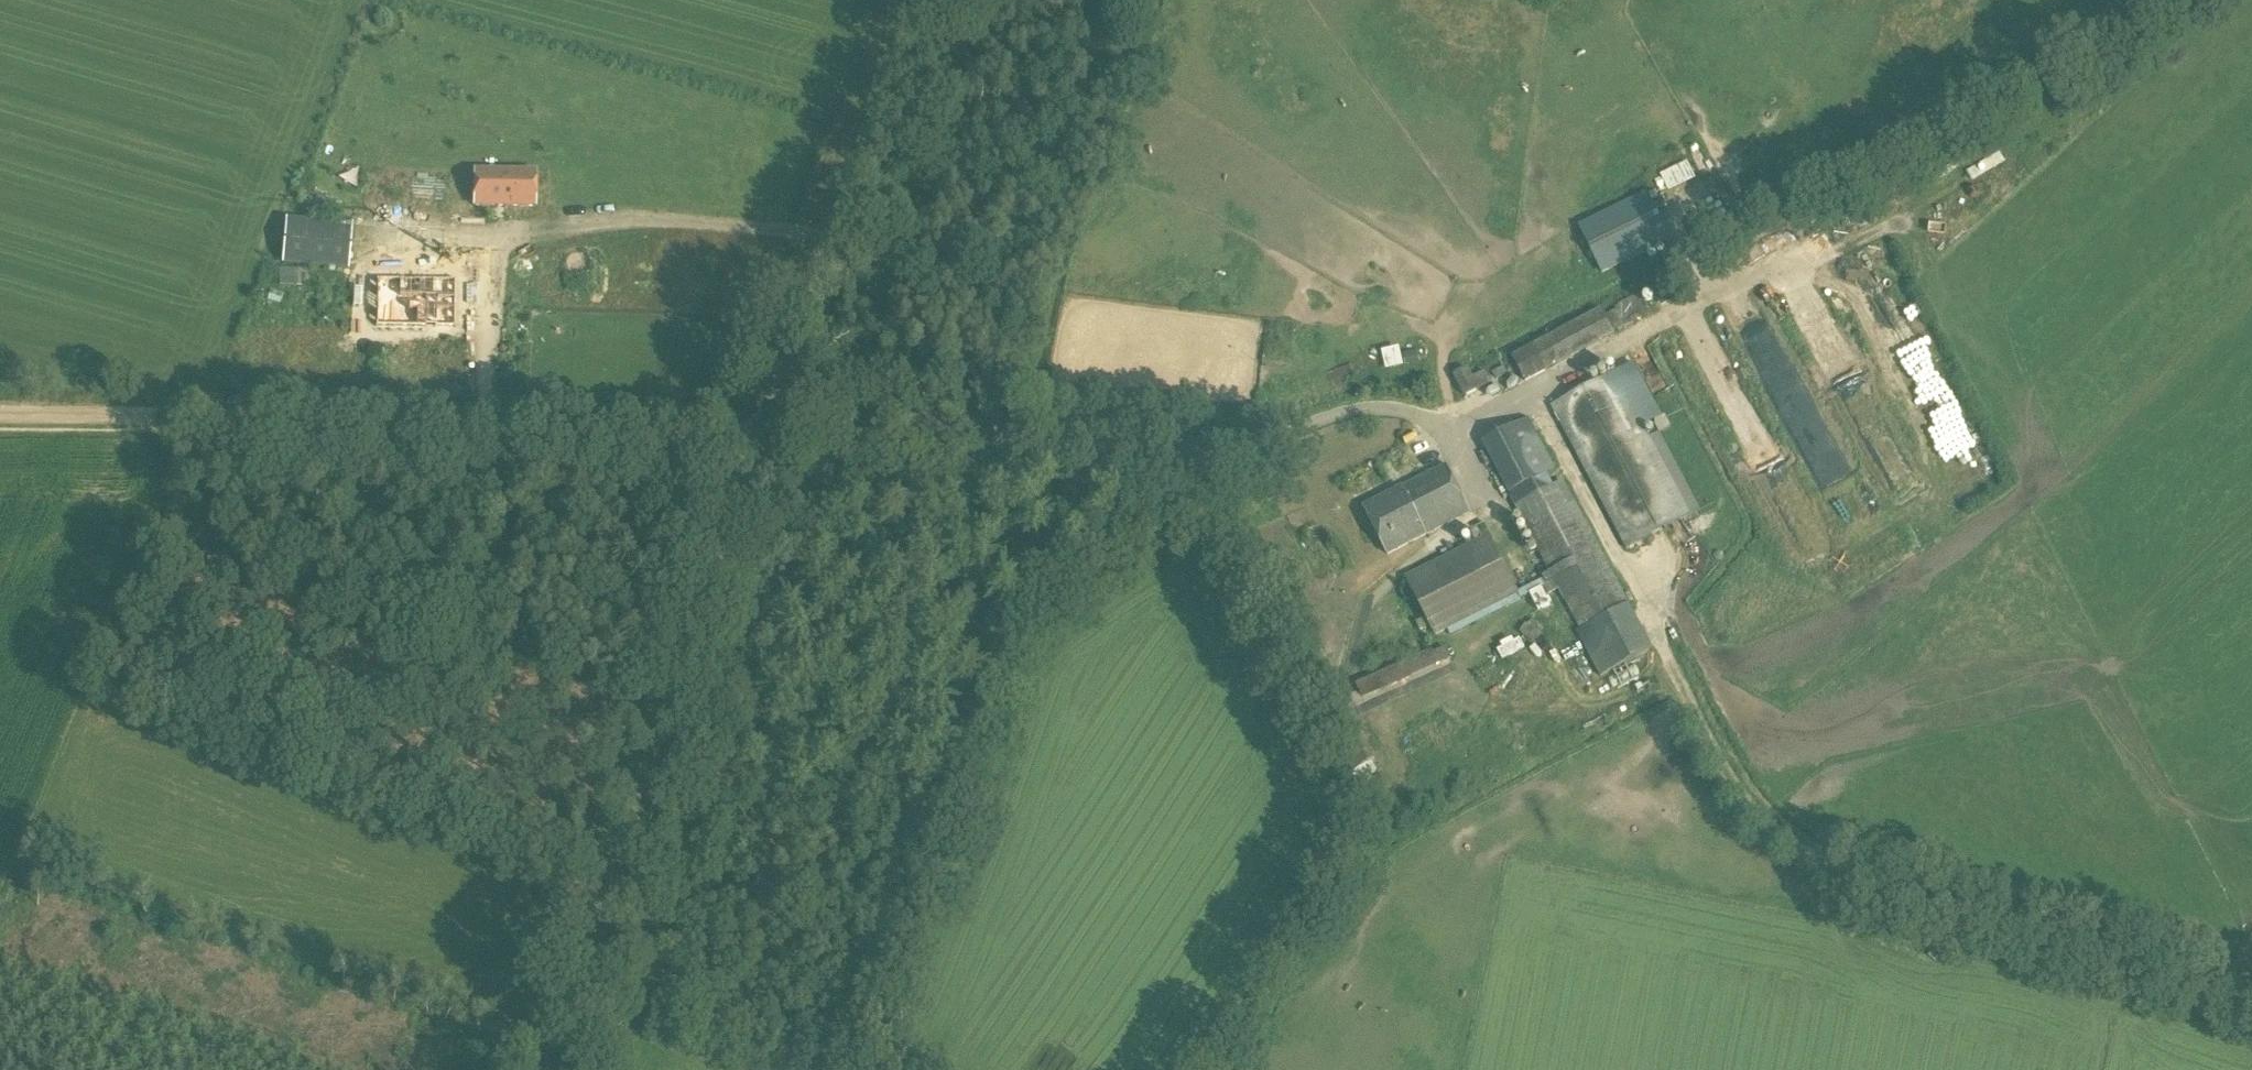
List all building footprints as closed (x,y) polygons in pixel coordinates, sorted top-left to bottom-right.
[(1672,156),(1653,163),(1662,188),(1698,175),(1691,156),(1674,162),(1672,156)] [(474,173),(474,206),(535,206),(536,175),(536,171),(474,171),(474,173)] [(1671,239),(1648,192),(1580,226),(1603,272),(1671,239)] [(347,268),(351,224),(285,218),(281,263),(347,268)] [(1731,257),(1738,273),(1788,251),(1781,235),(1731,257)] [(455,284),(375,283),(375,333),(423,333),(423,332),(455,333),(455,284)] [(1615,333),(1650,315),(1640,295),(1620,305),(1621,308),(1617,309),(1618,310),(1606,316),(1602,308),(1543,338),(1512,355),(1526,382),(1616,336),(1615,333)] [(1404,352),(1407,364),(1419,361),(1417,350),(1404,352)] [(1701,510),(1660,431),(1648,436),(1642,424),(1662,414),(1635,362),(1615,373),(1552,406),(1627,548),(1690,515),(1701,510)] [(1746,421),(1763,407),(1753,396),(1737,410),(1746,421)] [(1571,501),(1555,470),(1529,418),(1482,441),(1508,493),(1526,524),(1582,630),(1576,633),(1600,678),(1652,650),(1629,605),(1573,500),(1571,501)] [(698,476),(699,475),(701,468),(693,465),(690,473),(691,473),(698,476)] [(1410,542),(1470,512),(1446,465),(1386,495),(1363,506),(1388,554),(1411,543),(1410,542)] [(1514,596),(1508,585),(1487,545),(1488,544),(1484,537),(1431,564),(1435,571),(1409,584),(1431,625),(1436,636),(1514,596)] [(1534,642),(1541,630),(1528,621),(1520,631),(1534,642)] [(1509,658),(1528,650),(1520,629),(1500,638),(1509,658)]
